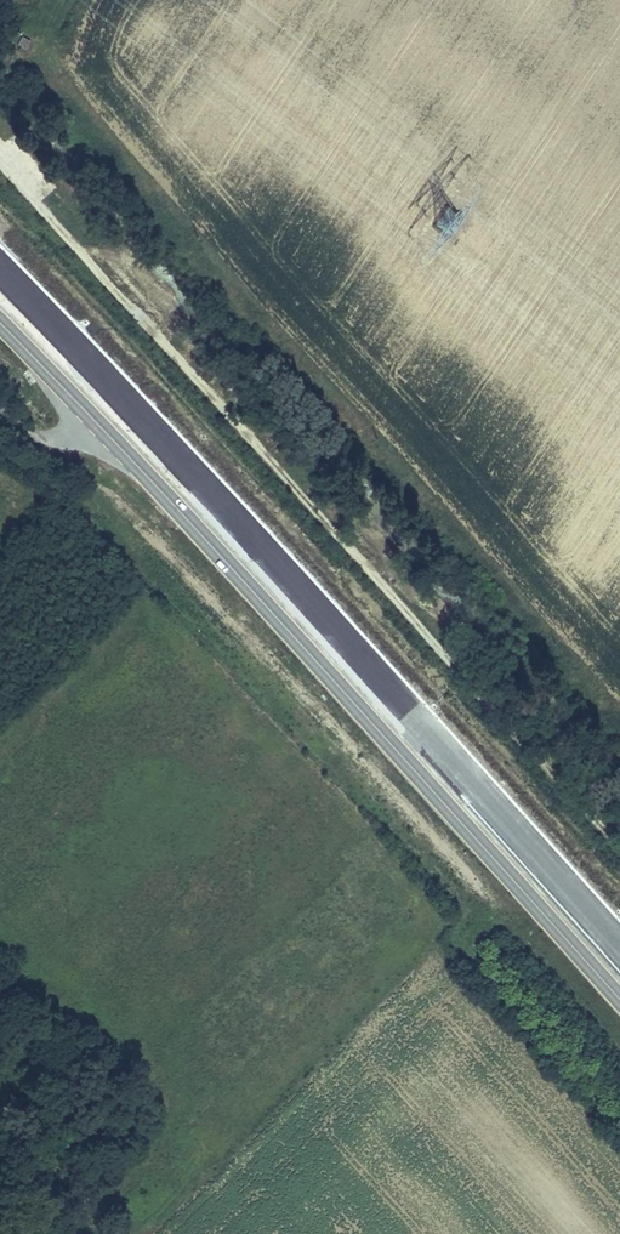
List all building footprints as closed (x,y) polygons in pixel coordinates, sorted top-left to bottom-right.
[(17,45),(26,51),(31,42),(21,37),(17,45)]
